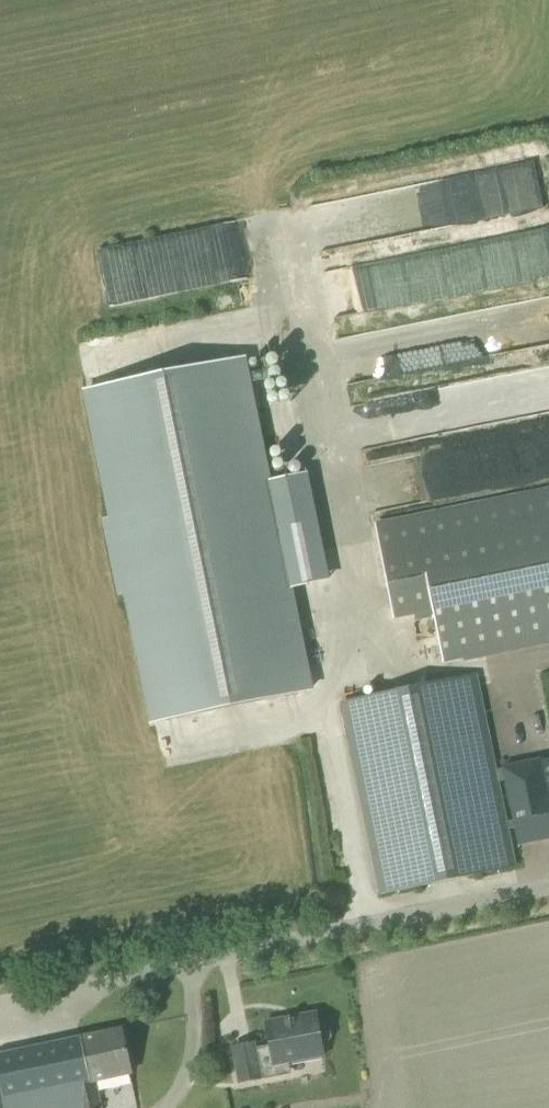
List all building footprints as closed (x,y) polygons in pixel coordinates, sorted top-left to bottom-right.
[(519,211),(545,205),(536,167),(490,178),(493,195),(502,193),(505,206),(517,203),(519,211)] [(346,228),(345,205),(304,207),(306,248),(349,246),(348,228),(346,228)] [(251,220),(98,249),(108,305),(262,276),(251,220)] [(481,355),(548,345),(548,299),(474,310),(481,355)] [(333,320),(339,337),(355,332),(349,314),(333,320)] [(113,520),(104,522),(118,594),(128,592),(154,722),(310,690),(289,586),(327,578),(306,474),(268,482),(243,358),(87,390),(113,520)] [(348,384),(351,400),(459,379),(456,363),(348,384)] [(375,526),(387,587),(393,617),(433,609),(444,663),(548,641),(548,490),(375,526)] [(398,670),(397,682),(419,683),(420,671),(398,670)] [(515,828),(518,845),(548,839),(548,759),(540,761),(540,760),(502,768),(494,770),(475,676),(342,703),(382,894),(514,867),(506,829),(515,828)] [(254,1043),(233,1047),(239,1082),(260,1079),(258,1068),(289,1062),(324,1056),(322,1043),(328,1041),(331,1035),(330,1027),(324,1024),(318,1025),(316,1012),(298,1016),(295,1020),(285,1022),(285,1018),(266,1022),(270,1045),(255,1048),(254,1043)] [(95,1081),(130,1074),(120,1029),(0,1054),(0,1107),(101,1107),(95,1081)]
